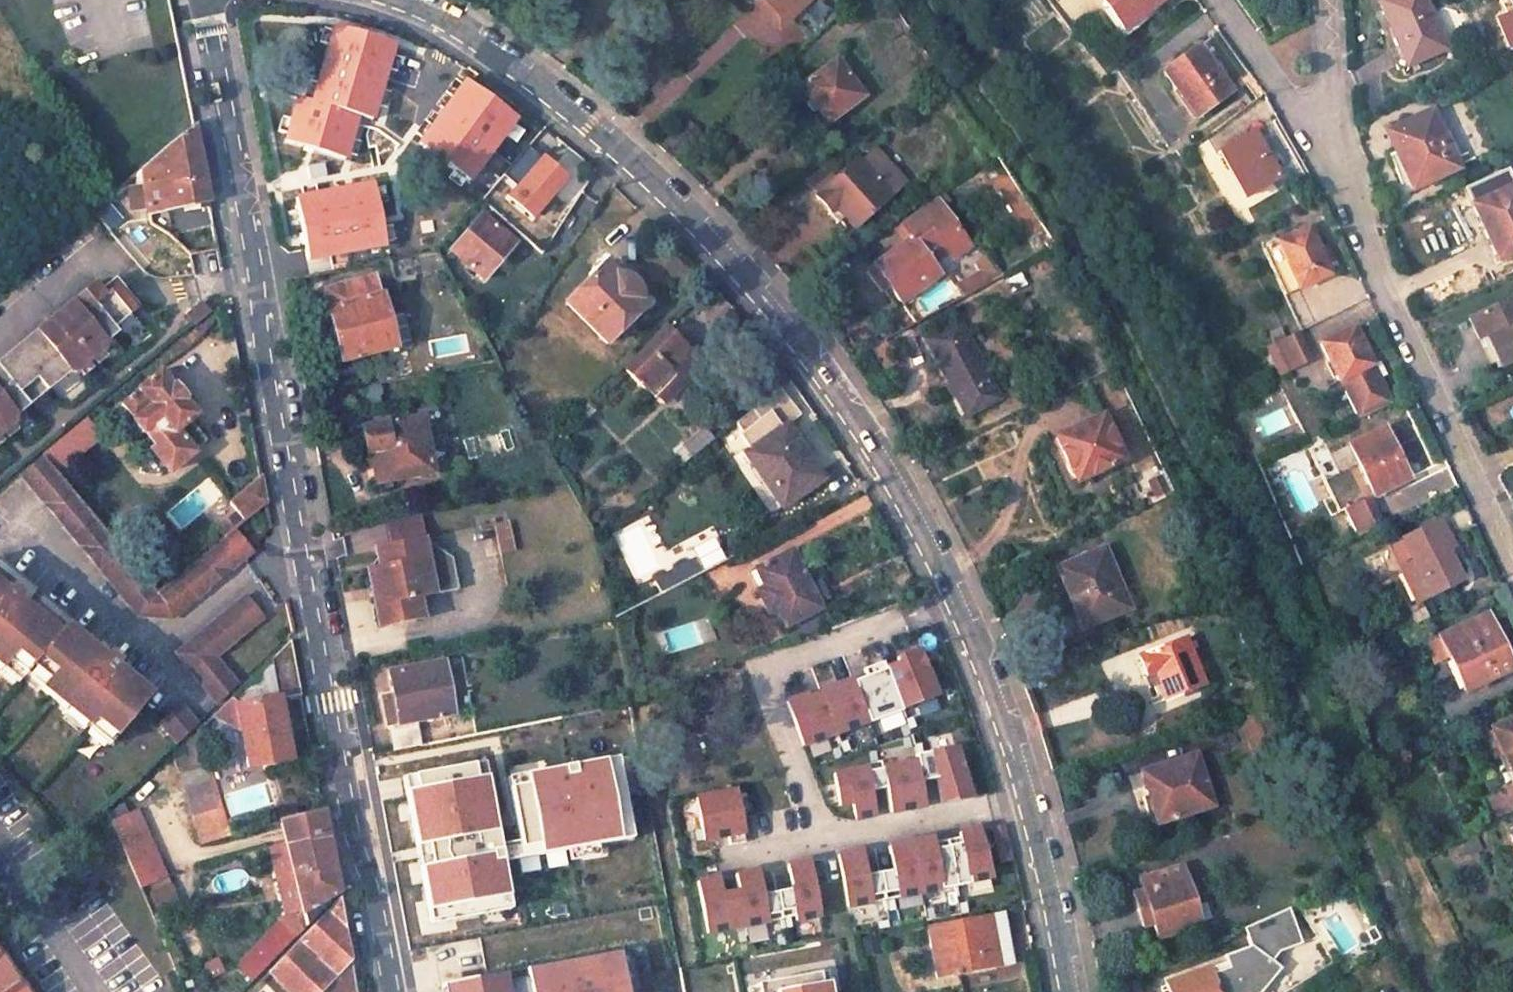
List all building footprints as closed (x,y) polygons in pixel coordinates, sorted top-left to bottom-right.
[(776,10),(769,17),(777,25),(791,12),(783,4),(788,0),(766,0),(776,10)] [(1120,25),(1155,0),(1102,0),(1120,25)] [(1407,59),(1448,43),(1429,0),(1382,0),(1407,59)] [(371,119),(394,44),(334,26),(312,102),(298,98),(285,141),(345,158),(357,115),(371,119)] [(1193,41),(1155,67),(1188,115),(1225,91),(1193,41)] [(802,85),(827,121),(863,97),(839,60),(802,85)] [(469,180),(514,117),(462,81),(418,145),(469,180)] [(1433,104),(1386,124),(1397,147),(1405,143),(1420,177),(1458,161),(1433,104)] [(1252,128),(1221,145),(1247,191),(1279,174),(1252,128)] [(146,216),(207,204),(191,130),(140,172),(146,216)] [(1397,147),(1389,150),(1404,184),(1420,177),(1405,143),(1397,147)] [(1221,145),(1214,149),(1240,196),(1247,191),(1221,145)] [(564,178),(526,146),(502,175),(517,188),(508,198),(530,217),(564,178)] [(891,198),(859,161),(816,197),(838,224),(847,217),(857,227),(891,198)] [(326,176),(324,164),(307,167),(309,179),(326,176)] [(1475,199),(1500,253),(1512,247),(1512,181),(1475,199)] [(385,244),(373,183),(295,198),(307,259),(385,244)] [(106,229),(120,217),(107,200),(92,212),(106,229)] [(973,249),(938,200),(903,224),(913,237),(938,273),(973,249)] [(451,250),(485,278),(514,243),(480,215),(451,250)] [(1306,219),(1258,241),(1280,290),(1332,268),(1306,219)] [(900,299),(938,273),(913,237),(867,269),(881,290),(890,284),(900,299)] [(607,343),(632,317),(625,309),(639,295),(633,289),(628,294),(621,287),(625,282),(605,263),(566,303),(607,343)] [(396,350),(412,346),(402,314),(387,318),(380,295),(376,296),(371,279),(323,294),(342,359),(394,343),(396,350)] [(105,352),(146,319),(113,280),(97,293),(83,295),(0,364),(0,439),(105,352)] [(1465,313),(1476,337),(1486,333),(1500,364),(1512,358),(1512,291),(1465,313)] [(998,399),(962,324),(928,340),(952,390),(959,387),(970,412),(998,399)] [(1353,324),(1318,339),(1352,415),(1386,400),(1376,376),(1369,361),(1353,324)] [(1291,327),(1273,336),(1283,359),(1301,350),(1291,327)] [(663,403),(701,364),(665,330),(628,369),(663,403)] [(877,367),(892,364),(888,342),(873,345),(877,367)] [(1375,358),(1369,361),(1376,376),(1382,373),(1375,358)] [(195,415),(160,371),(119,404),(172,469),(206,442),(189,420),(195,415)] [(737,391),(751,406),(774,386),(760,371),(737,391)] [(765,493),(778,512),(816,485),(802,464),(797,467),(774,434),(790,424),(773,399),(749,415),(766,440),(738,460),(762,495),(765,493)] [(1056,433),(1076,478),(1121,457),(1100,412),(1056,433)] [(377,481),(432,472),(423,417),(362,427),(366,451),(372,450),(377,481)] [(79,422),(45,448),(61,468),(94,442),(79,422)] [(688,455),(710,439),(701,427),(679,443),(688,455)] [(1382,427),(1346,442),(1367,489),(1381,484),(1383,491),(1405,481),(1382,427)] [(173,615),(248,548),(231,529),(155,593),(43,454),(20,474),(135,613),(141,609),(149,612),(159,612),(167,608),(173,615)] [(1150,495),(1166,488),(1159,474),(1144,481),(1150,495)] [(261,478),(227,503),(241,519),(265,502),(261,478)] [(1366,499),(1350,506),(1362,531),(1378,523),(1366,499)] [(1436,516),(1387,540),(1417,598),(1459,576),(1438,538),(1446,533),(1436,516)] [(404,596),(450,589),(444,555),(421,541),(415,517),(384,523),(386,545),(374,548),(377,565),(364,569),(374,625),(407,618),(404,596)] [(484,525),(492,555),(513,549),(505,519),(484,525)] [(696,557),(653,580),(660,594),(724,561),(712,539),(693,549),(696,557)] [(1129,606),(1105,548),(1059,567),(1067,586),(1073,584),(1086,616),(1105,608),(1108,615),(1129,606)] [(782,625),(819,607),(816,602),(826,597),(819,583),(808,588),(790,552),(747,574),(767,613),(774,609),(782,625)] [(145,697),(111,669),(115,664),(104,654),(101,658),(62,626),(55,634),(16,601),(20,596),(9,586),(5,591),(0,587),(0,669),(15,681),(21,673),(64,708),(58,716),(76,731),(82,724),(106,744),(145,697)] [(218,660),(263,620),(239,594),(172,653),(217,703),(239,683),(218,660)] [(1485,607),(1439,627),(1463,679),(1509,658),(1485,607)] [(818,612),(792,624),(798,637),(824,625),(818,612)] [(1202,682),(1187,638),(1138,655),(1148,685),(1158,682),(1163,696),(1202,682)] [(298,697),(288,644),(216,711),(232,733),(240,734),(246,767),(288,760),(277,701),(298,697)] [(898,663),(885,668),(900,709),(935,696),(918,650),(897,658),(898,663)] [(900,709),(885,668),(883,662),(863,669),(866,676),(853,681),(867,721),(868,723),(901,711),(900,709)] [(415,718),(452,712),(443,663),(390,672),(395,701),(384,703),(393,750),(420,745),(415,718)] [(867,721),(853,681),(852,679),(819,691),(820,694),(835,733),(867,721)] [(802,745),(835,733),(820,694),(807,698),(806,695),(786,702),(802,745)] [(178,707),(159,726),(176,744),(195,725),(178,707)] [(1489,725),(1512,777),(1512,715),(1489,725)] [(955,748),(915,755),(916,761),(920,781),(937,778),(941,803),(971,797),(955,748)] [(201,840),(227,833),(204,750),(178,757),(201,840)] [(1157,818),(1210,801),(1194,752),(1141,768),(1157,818)] [(630,835),(615,754),(522,771),(524,782),(506,785),(519,855),(630,835)] [(500,859),(497,843),(481,760),(401,774),(413,844),(424,842),(428,862),(417,864),(428,921),(508,906),(500,859)] [(916,761),(881,768),(885,788),(889,812),(924,806),(920,781),(916,761)] [(885,788),(881,768),(880,762),(864,765),(865,768),(833,774),(839,806),(852,803),(854,819),(873,815),(869,791),(885,788)] [(524,782),(522,771),(504,774),(506,785),(524,782)] [(733,791),(694,798),(702,840),(726,835),(728,845),(743,842),(733,791)] [(140,885),(168,874),(141,806),(113,818),(140,885)] [(241,959),(255,975),(335,892),(319,813),(263,824),(284,912),(241,959)] [(960,838),(946,840),(955,887),(969,884),(969,882),(990,878),(977,829),(959,832),(960,838)] [(931,838),(910,842),(920,893),(955,887),(946,840),(932,843),(931,838)] [(519,855),(516,839),(497,843),(500,859),(519,855)] [(894,871),(878,873),(883,900),(920,893),(910,842),(888,846),(894,871)] [(860,851),(837,856),(846,907),(883,900),(878,873),(864,876),(860,851)] [(792,889),(775,893),(780,919),(794,916),(795,921),(818,916),(807,861),(787,865),(792,889)] [(756,871),(734,875),(738,900),(744,926),(780,919),(775,893),(761,895),(756,871)] [(1199,921),(1184,874),(1136,889),(1146,922),(1154,920),(1158,934),(1199,921)] [(717,878),(696,882),(706,933),(744,926),(738,900),(721,903),(717,878)] [(152,908),(176,897),(170,883),(146,894),(152,908)] [(335,901),(264,974),(248,991),(269,991),(276,984),(285,991),(353,991),(335,901)] [(937,979),(1011,968),(1002,913),(928,925),(937,979)] [(1309,948),(1294,914),(1247,934),(1250,950),(1269,965),(1309,948)] [(627,946),(451,979),(453,991),(636,991),(627,946)] [(1225,959),(1204,968),(1213,991),(1270,991),(1282,974),(1269,965),(1250,950),(1225,959)] [(216,957),(201,963),(207,978),(222,972),(216,957)] [(10,975),(23,991),(57,991),(33,959),(10,975)] [(10,975),(0,960),(0,991),(23,991),(10,975)] [(167,991),(186,991),(176,968),(165,973),(159,966),(154,971),(160,978),(167,991)] [(1204,968),(1165,983),(1169,991),(1213,991),(1204,968)] [(825,971),(757,983),(759,991),(829,991),(825,971)]
